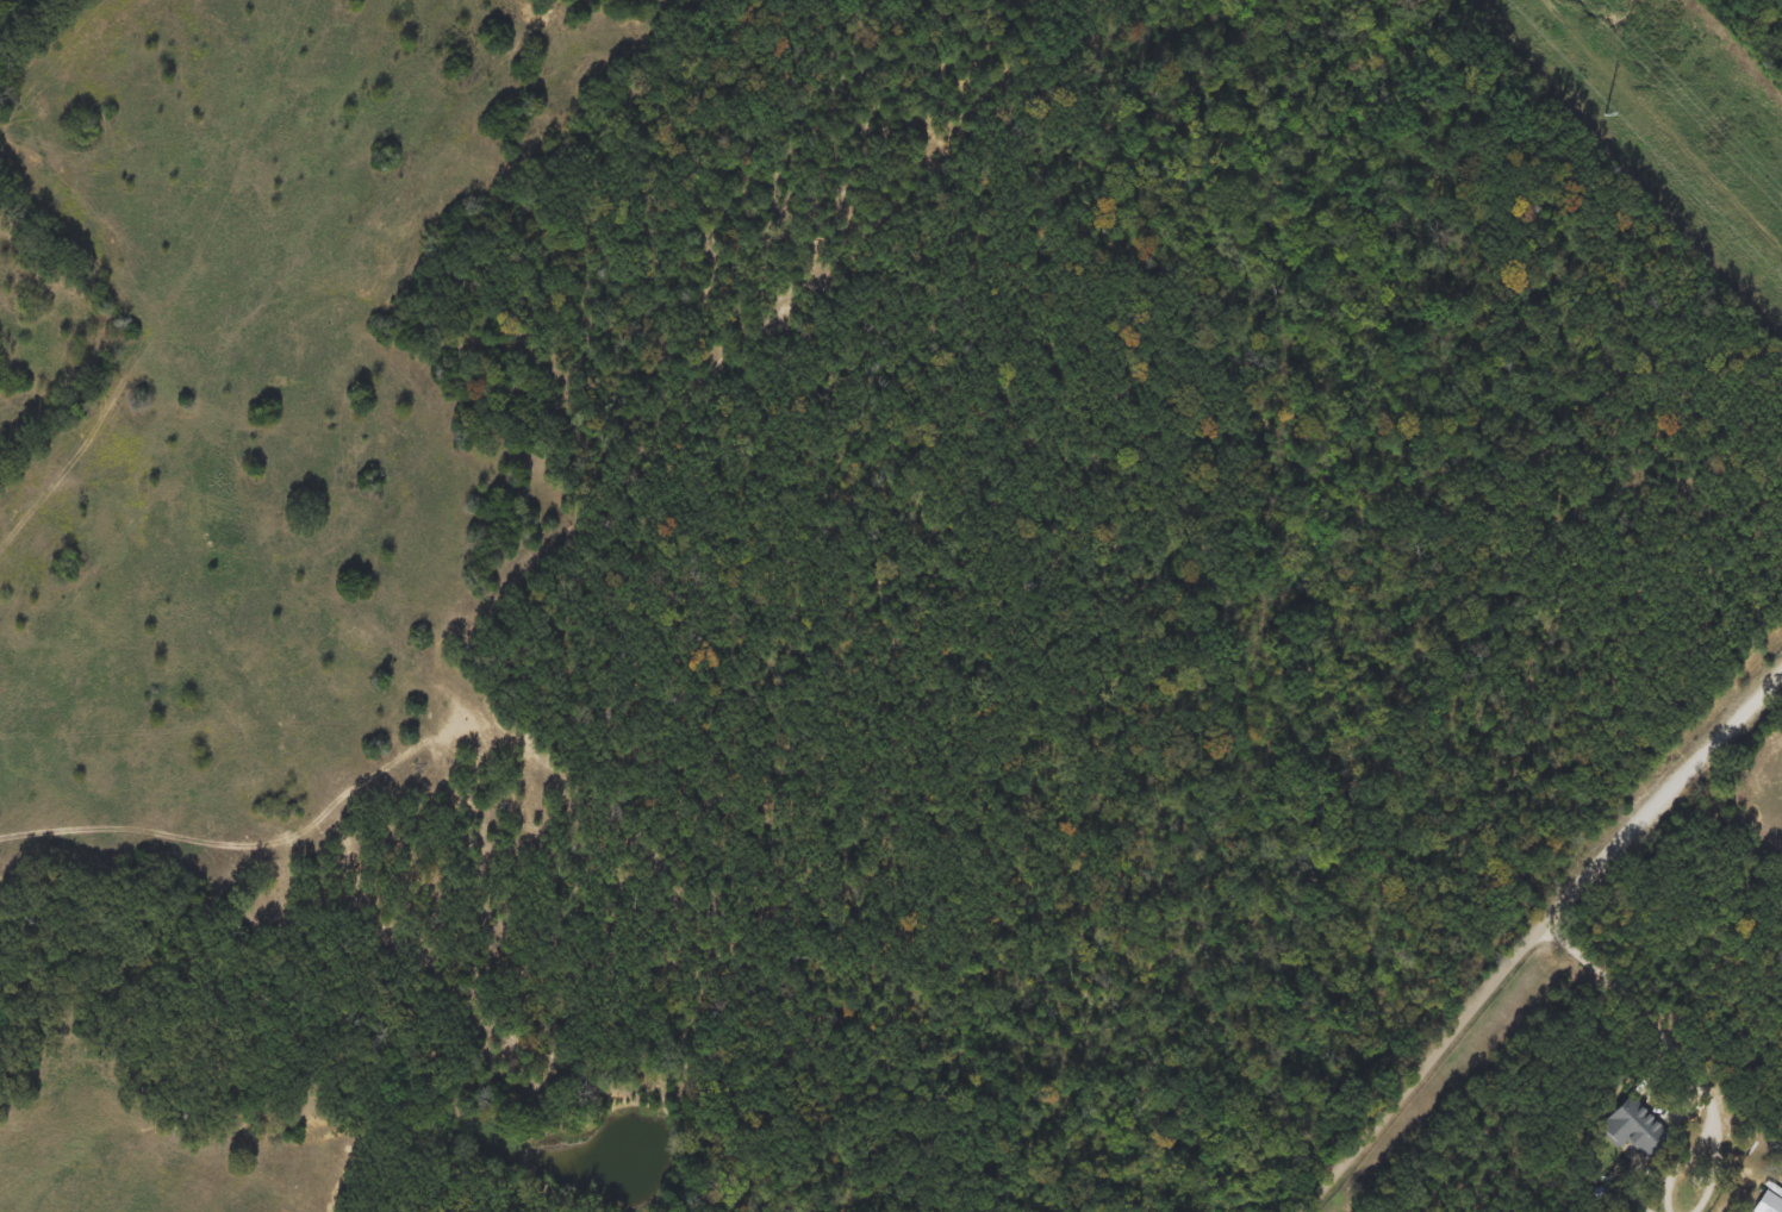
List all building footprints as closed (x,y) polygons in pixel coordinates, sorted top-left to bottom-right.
[(1626,1094),(1670,1137),(1645,1162),(1625,1142),(1616,1151),(1593,1129),(1626,1094)] [(1764,1189),(1781,1201),(1781,1211),(1750,1211),(1764,1189)]
